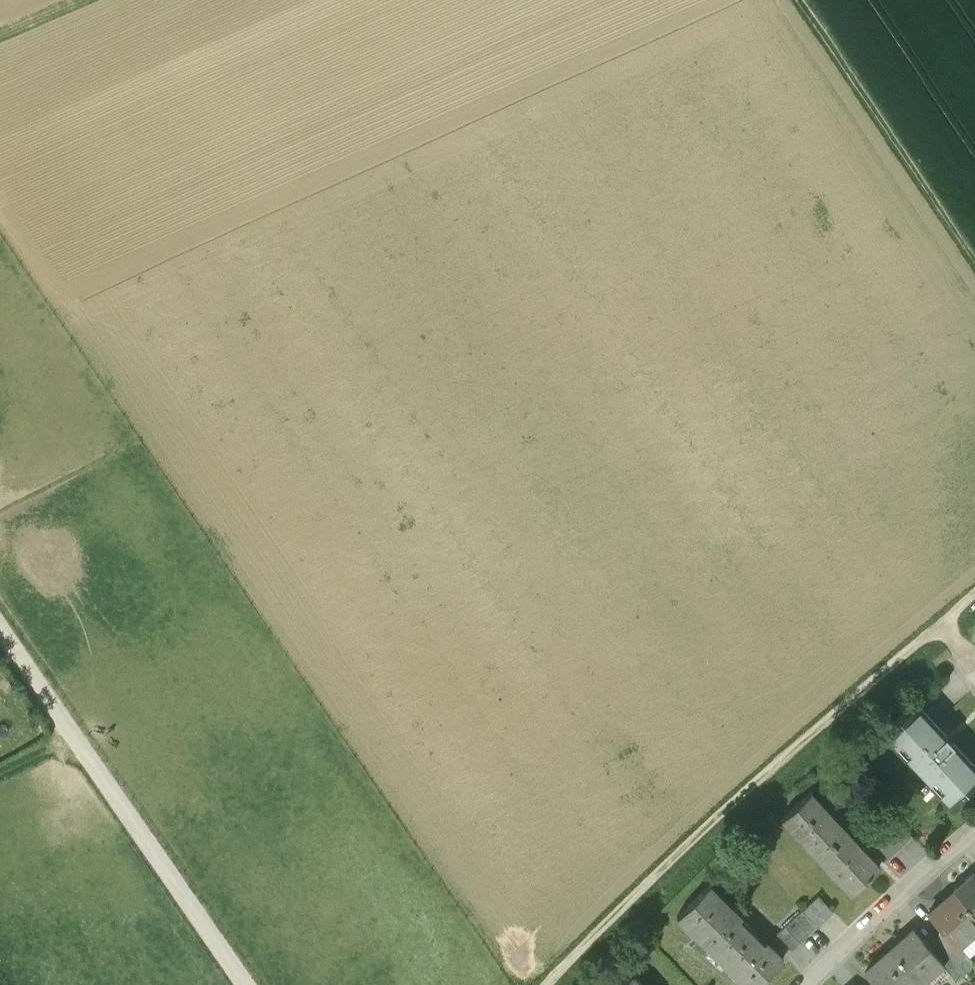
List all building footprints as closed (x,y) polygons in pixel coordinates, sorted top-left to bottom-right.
[(916,701),(884,731),(950,802),(974,778),(974,765),(916,701)] [(832,814),(811,791),(785,814),(798,828),(795,831),(817,856),(821,853),(833,867),(829,870),(841,883),(845,880),(854,891),(880,868),(866,852),(867,851),(860,843),(859,844),(839,822),(840,821),(833,813),(832,814)] [(896,819),(869,844),(885,861),(912,836),(896,819)] [(954,892),(974,915),(974,874),(954,892)] [(709,883),(677,915),(746,984),(756,984),(783,958),(709,883)] [(954,892),(930,912),(949,934),(959,945),(960,945),(974,931),(974,915),(954,892)] [(801,911),(816,927),(834,911),(819,895),(801,911)] [(816,927),(801,911),(776,934),(792,950),(816,927)] [(931,949),(914,930),(890,951),(917,982),(941,961),(931,949)] [(960,945),(968,954),(974,948),(974,931),(960,945)] [(958,963),(968,954),(960,945),(959,945),(949,934),(940,942),(958,963)] [(958,963),(940,942),(931,949),(941,961),(949,971),(958,963)] [(917,982),(890,951),(889,951),(866,971),(879,984),(914,984),(917,982)] [(958,963),(949,971),(956,979),(965,971),(958,963)] [(631,973),(618,984),(640,984),(631,975),(632,974),(631,973)]
